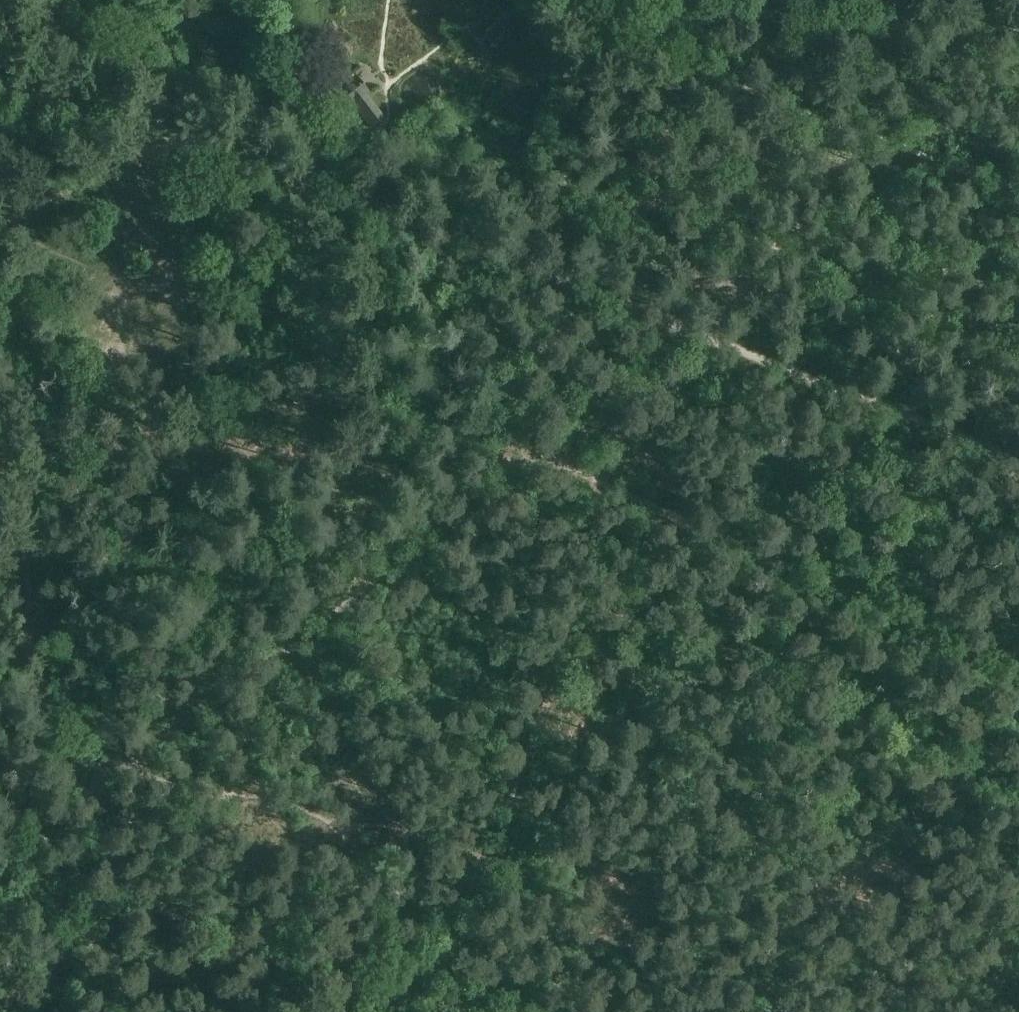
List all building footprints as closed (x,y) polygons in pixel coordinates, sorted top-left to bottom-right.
[(359,75),(326,100),(337,119),(354,106),(370,127),(385,116),(368,93),(371,91),(359,75)]
